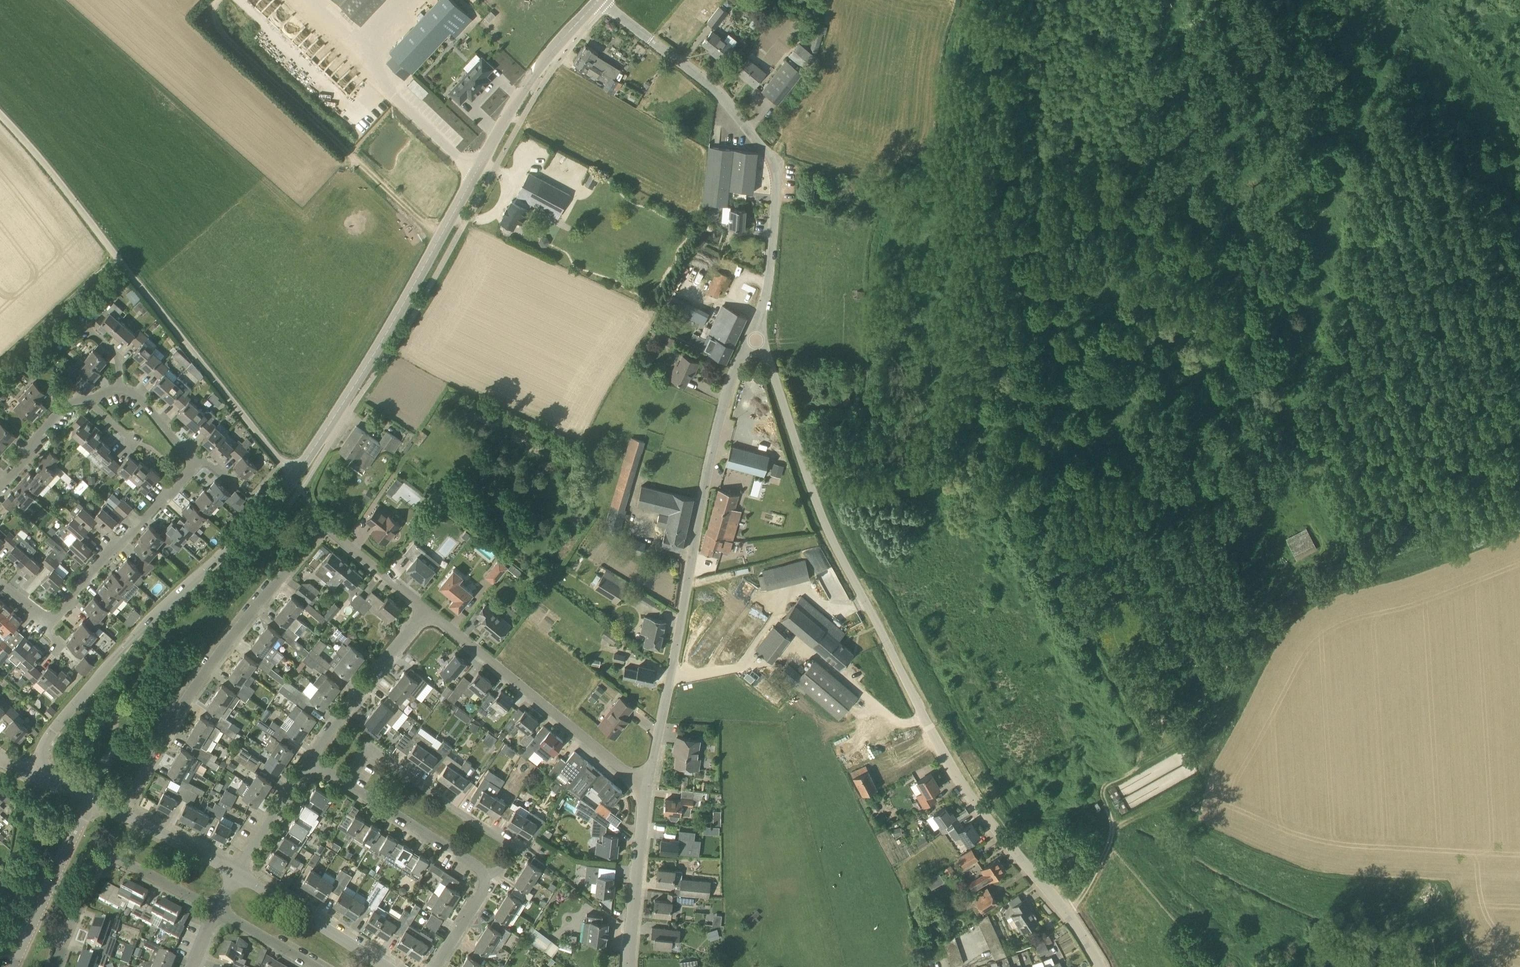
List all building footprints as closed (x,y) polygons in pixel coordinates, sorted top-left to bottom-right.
[(368,16),(383,0),(336,0),(361,24),(368,16)] [(460,6),(453,0),(438,0),(390,51),(394,55),(387,62),(404,78),(411,71),(412,72),(467,13),(460,6)] [(716,28),(727,12),(719,6),(708,22),(716,28)] [(815,32),(811,48),(818,54),(822,36),(825,26),(821,25),(821,21),(818,20),(817,24),(815,32)] [(723,61),(733,47),(712,31),(703,43),(714,51),(713,53),(723,61)] [(799,43),(788,57),(805,70),(816,56),(799,43)] [(619,71),(596,56),(598,52),(586,44),(579,55),(586,59),(585,60),(591,64),(602,71),(605,73),(615,78),(621,68),(619,71)] [(597,77),(601,80),(605,73),(602,71),(591,64),(585,60),(586,59),(579,55),(574,63),(582,68),(597,77)] [(472,100),(491,80),(487,76),(494,68),(482,57),(475,65),(457,85),(457,84),(449,92),(461,104),(468,96),(472,100)] [(755,86),(762,78),(766,73),(748,59),(737,72),(755,86)] [(778,103),(784,96),(802,72),(786,60),(762,91),(778,103)] [(607,83),(604,89),(615,95),(622,83),(614,79),(611,77),(607,83)] [(755,172),(757,152),(710,146),(710,142),(707,167),(755,172)] [(753,192),(755,172),(707,167),(704,203),(723,205),(727,206),(729,190),(753,192)] [(593,189),(599,176),(591,172),(585,184),(593,189)] [(522,223),(529,209),(532,203),(558,217),(570,194),(529,173),(517,195),(518,196),(515,202),(512,200),(508,207),(507,207),(503,213),(505,214),(501,221),(506,223),(502,230),(509,234),(513,227),(514,227),(517,221),(522,223)] [(746,209),(731,208),(730,222),(729,227),(744,228),(746,209)] [(703,245),(705,240),(707,230),(700,228),(697,238),(696,243),(703,245)] [(718,297),(727,276),(717,271),(712,280),(701,276),(696,288),(718,297)] [(703,324),(708,314),(688,305),(683,316),(703,324)] [(709,353),(726,361),(726,360),(746,316),(723,305),(702,349),(709,353)] [(115,316),(110,312),(106,316),(102,312),(92,322),(104,332),(108,327),(111,330),(120,320),(123,317),(119,312),(115,316)] [(659,318),(656,326),(663,329),(666,322),(659,318)] [(135,333),(120,320),(111,330),(121,339),(124,336),(129,340),(130,339),(135,343),(144,332),(139,328),(135,333)] [(67,343),(77,333),(72,329),(63,338),(67,343)] [(152,351),(154,349),(145,340),(148,337),(144,332),(135,343),(139,347),(134,353),(142,361),(143,361),(152,351)] [(693,332),(689,342),(700,347),(704,337),(693,332)] [(72,347),(81,338),(77,333),(67,343),(72,347)] [(672,345),(675,339),(666,335),(663,341),(672,345)] [(107,360),(94,349),(86,358),(88,360),(99,369),(107,360)] [(177,350),(173,355),(177,359),(181,354),(177,350)] [(165,364),(160,360),(161,359),(152,351),(143,361),(142,361),(140,363),(150,372),(151,370),(156,374),(165,364)] [(699,362),(683,355),(672,379),(686,385),(696,362),(699,363),(699,362)] [(88,360),(80,369),(82,371),(83,371),(93,380),(101,371),(99,369),(88,360)] [(163,394),(174,381),(165,373),(169,368),(165,364),(156,374),(160,378),(153,385),(163,394)] [(82,371),(80,369),(77,367),(70,376),(65,381),(75,390),(79,385),(87,392),(95,382),(93,380),(83,371),(82,371)] [(177,404),(187,394),(182,390),(183,389),(174,381),(163,394),(172,402),(173,400),(177,404)] [(39,413),(36,411),(43,403),(39,400),(45,392),(33,382),(18,399),(22,402),(16,409),(22,415),(24,412),(33,420),(39,413)] [(187,421),(199,408),(190,400),(191,398),(187,394),(177,404),(182,408),(178,413),(187,421)] [(218,398),(214,402),(219,406),(222,402),(218,398)] [(205,413),(199,408),(187,421),(196,429),(198,427),(202,431),(211,421),(216,415),(211,411),(207,412),(205,413)] [(91,431),(88,428),(92,423),(81,413),(72,423),(77,428),(72,432),(82,441),(91,431)] [(213,449),(224,437),(226,435),(211,421),(202,431),(207,435),(203,440),(213,449)] [(16,436),(0,422),(0,450),(7,442),(9,444),(16,436)] [(92,450),(101,439),(98,437),(102,432),(95,426),(91,431),(82,441),(92,450)] [(357,426),(340,450),(360,464),(361,462),(368,452),(375,457),(383,444),(395,452),(402,441),(387,431),(380,442),(379,443),(369,435),(370,435),(357,426)] [(233,445),(224,437),(213,449),(211,451),(221,460),(230,451),(234,455),(243,446),(238,441),(233,445)] [(620,531),(626,509),(624,509),(636,469),(635,469),(643,442),(630,437),(604,526),(620,531)] [(107,472),(116,461),(112,457),(113,456),(108,452),(111,448),(101,439),(92,450),(106,463),(102,468),(107,472)] [(249,439),(243,446),(246,448),(252,442),(249,439)] [(731,445),(726,465),(764,476),(770,456),(731,445)] [(251,453),(246,448),(243,446),(234,455),(239,459),(234,465),(248,478),(258,467),(247,457),(251,453)] [(49,450),(45,454),(55,463),(59,458),(50,451),(49,450)] [(51,467),(55,463),(45,454),(35,465),(40,470),(37,473),(47,481),(56,472),(51,467)] [(139,464),(138,463),(129,455),(120,465),(116,461),(107,472),(111,476),(118,469),(127,477),(129,474),(139,464)] [(138,482),(140,480),(149,469),(140,461),(138,463),(139,464),(129,474),(138,482)] [(773,463),(770,473),(781,476),(783,466),(773,463)] [(728,466),(726,471),(737,474),(738,469),(728,466)] [(149,488),(161,475),(151,467),(149,469),(140,480),(148,486),(144,490),(147,493),(150,489),(149,488)] [(34,476),(29,472),(19,483),(29,491),(33,487),(38,491),(47,482),(47,481),(37,473),(34,476)] [(392,483),(398,488),(403,482),(397,477),(392,483)] [(753,478),(749,495),(758,497),(762,480),(753,478)] [(232,495),(230,493),(215,480),(207,490),(219,501),(221,502),(225,498),(232,504),(236,499),(241,504),(243,502),(246,499),(236,490),(232,495)] [(7,497),(16,505),(28,516),(33,510),(27,504),(34,496),(29,491),(19,483),(14,489),(19,494),(16,497),(11,493),(7,497)] [(674,494),(643,486),(638,505),(661,511),(658,525),(668,527),(667,533),(666,533),(663,545),(682,550),(685,537),(694,498),(674,493),(674,494)] [(219,501),(207,490),(205,488),(196,498),(201,503),(197,508),(206,515),(219,501)] [(731,540),(732,538),(727,536),(734,507),(738,495),(719,490),(707,533),(731,540)] [(7,497),(3,502),(12,510),(16,505),(7,497)] [(123,498),(121,500),(114,508),(110,512),(103,506),(94,515),(109,529),(113,523),(116,525),(132,507),(123,498)] [(193,529),(206,515),(197,508),(190,501),(182,510),(189,517),(185,522),(193,529)] [(109,529),(94,515),(83,505),(74,515),(89,528),(93,523),(105,533),(109,529)] [(386,515),(377,508),(367,520),(377,527),(373,532),(386,543),(390,537),(392,538),(397,531),(396,530),(401,524),(388,513),(386,515)] [(92,547),(96,542),(85,532),(89,528),(74,515),(66,524),(73,530),(78,534),(92,547)] [(176,524),(173,521),(165,529),(175,538),(180,543),(188,535),(195,541),(200,535),(193,529),(185,522),(181,518),(176,524)] [(161,534),(150,525),(141,535),(143,537),(143,536),(157,549),(158,549),(156,547),(164,538),(169,542),(170,543),(175,538),(165,529),(161,534)] [(1289,538),(1297,554),(1314,545),(1306,529),(1289,538)] [(78,534),(73,530),(64,539),(77,551),(72,555),(82,564),(90,554),(88,552),(92,547),(78,534)] [(4,538),(0,535),(0,544),(2,541),(7,545),(15,536),(10,531),(4,538)] [(466,531),(462,536),(467,540),(471,535),(466,531)] [(31,556),(37,549),(18,533),(15,536),(7,545),(11,549),(8,553),(22,566),(18,570),(31,556)] [(729,551),(730,546),(731,540),(707,533),(702,552),(718,557),(721,549),(729,551)] [(150,568),(154,563),(149,559),(157,549),(143,536),(143,537),(134,547),(145,556),(141,560),(150,568)] [(643,555),(646,543),(631,538),(627,550),(643,555)] [(425,583),(435,569),(421,558),(426,552),(414,542),(405,553),(413,560),(407,568),(425,583)] [(323,545),(320,548),(327,554),(330,551),(323,545)] [(752,562),(766,560),(763,547),(749,550),(752,562)] [(806,554),(832,605),(847,598),(821,547),(806,554)] [(63,548),(59,552),(47,566),(51,571),(41,582),(51,590),(64,576),(55,568),(61,561),(68,552),(63,548)] [(54,548),(42,562),(47,566),(59,552),(54,548)] [(338,574),(347,563),(333,551),(316,572),(327,582),(327,581),(335,572),(338,574)] [(28,579),(40,565),(31,556),(18,570),(28,579)] [(136,565),(128,558),(119,568),(124,573),(125,572),(134,581),(142,571),(145,573),(150,568),(141,560),(136,565)] [(503,575),(509,567),(500,559),(493,567),(503,575)] [(778,585),(800,580),(809,578),(805,560),(773,568),(778,585)] [(335,572),(327,581),(334,588),(342,579),(353,588),(363,576),(347,563),(338,574),(335,572)] [(767,588),(778,585),(773,568),(762,570),(767,588)] [(459,610),(473,593),(459,581),(463,576),(454,569),(440,586),(454,598),(450,603),(459,610)] [(627,584),(606,570),(603,575),(595,588),(617,601),(627,584)] [(125,572),(124,573),(120,578),(112,571),(105,580),(122,595),(134,581),(125,572)] [(122,595),(105,580),(97,589),(104,595),(100,600),(108,608),(109,609),(122,595)] [(309,602),(312,598),(316,594),(319,590),(310,582),(303,583),(296,591),(309,602)] [(653,606),(656,602),(638,591),(635,596),(653,606)] [(357,608),(366,598),(359,593),(351,603),(357,608)] [(104,621),(100,617),(108,608),(100,600),(94,595),(85,606),(94,613),(89,618),(99,626),(104,621)] [(371,603),(366,598),(357,608),(364,614),(370,607),(384,619),(382,621),(387,625),(393,617),(393,618),(401,608),(388,597),(384,601),(378,595),(371,603)] [(840,669),(854,653),(839,641),(845,633),(802,595),(782,618),(840,669)] [(295,616),(304,605),(292,596),(283,606),(295,616)] [(13,611),(15,608),(10,604),(8,606),(3,602),(0,606),(0,624),(0,625),(13,611)] [(322,622),(326,617),(324,616),(312,605),(309,602),(304,608),(322,622)] [(506,630),(508,628),(498,620),(499,619),(490,611),(492,609),(486,604),(478,614),(483,619),(477,625),(483,630),(484,629),(498,640),(501,636),(503,637),(508,631),(506,630)] [(285,631),(294,639),(298,635),(298,634),(294,631),(302,621),(295,616),(283,606),(275,616),(287,626),(288,625),(289,627),(285,631)] [(330,620),(335,614),(329,609),(324,616),(326,617),(330,620)] [(0,625),(0,634),(1,633),(6,638),(23,619),(13,611),(0,625)] [(135,621),(129,615),(124,621),(130,626),(135,621)] [(660,648),(663,634),(666,621),(645,616),(641,633),(647,634),(645,644),(660,648)] [(101,628),(99,626),(89,618),(85,623),(83,621),(74,631),(76,633),(89,643),(97,633),(100,636),(104,631),(101,628)] [(272,645),(281,634),(268,624),(260,635),(272,645)] [(771,662),(789,638),(772,625),(755,649),(771,662)] [(351,646),(348,643),(352,638),(338,627),(333,634),(343,642),(342,644),(344,645),(339,652),(343,655),(343,656),(356,666),(364,656),(351,645),(351,646)] [(601,636),(614,644),(619,636),(607,628),(601,636)] [(294,639),(285,631),(282,636),(300,651),(301,649),(304,646),(297,641),(294,639)] [(82,655),(91,645),(89,643),(76,633),(67,642),(82,655)] [(9,643),(1,653),(0,653),(0,663),(6,657),(8,654),(18,663),(22,658),(21,658),(34,644),(24,635),(14,647),(9,643)] [(266,655),(262,660),(271,667),(275,663),(270,659),(278,649),(272,645),(260,635),(252,645),(264,655),(265,654),(266,655)] [(0,643),(0,652),(1,653),(9,643),(4,639),(0,643)] [(29,678),(38,669),(33,664),(44,653),(34,644),(21,658),(22,658),(18,663),(27,671),(24,674),(29,678)] [(308,654),(327,669),(331,664),(312,648),(310,651),(308,654)] [(455,675),(467,662),(456,653),(441,671),(451,679),(455,675)] [(625,656),(614,653),(613,660),(624,662),(625,656)] [(254,678),(249,674),(257,663),(245,654),(237,665),(254,678)] [(324,673),(327,669),(308,654),(303,660),(306,662),(313,668),(314,666),(322,672),(314,683),(319,687),(332,697),(340,686),(327,676),(327,675),(324,673)] [(90,670),(94,665),(85,656),(81,661),(90,670)] [(348,676),(356,666),(343,656),(335,666),(348,676)] [(850,690),(815,659),(802,674),(788,663),(780,673),(804,693),(806,691),(832,712),(839,719),(858,697),(850,690)] [(287,680),(271,667),(262,660),(259,665),(284,684),(287,680)] [(86,675),(90,670),(81,661),(76,666),(86,675)] [(58,674),(49,665),(42,673),(38,669),(29,678),(34,683),(37,680),(46,688),(50,684),(50,683),(58,674)] [(243,685),(240,690),(249,697),(252,693),(255,689),(249,685),(254,678),(237,665),(229,675),(241,685),(242,684),(243,685)] [(652,684),(655,669),(639,665),(638,670),(625,667),(623,677),(636,680),(635,682),(644,684),(644,682),(652,684)] [(428,682),(411,668),(408,673),(405,671),(397,681),(416,696),(428,682)] [(55,697),(59,692),(72,678),(62,669),(58,674),(50,683),(50,684),(46,688),(55,697)] [(463,678),(454,689),(447,697),(454,703),(463,691),(470,696),(476,689),(482,694),(491,682),(479,672),(469,683),(463,678)] [(22,676),(17,681),(21,685),(26,679),(22,676)] [(291,683),(287,680),(284,684),(283,685),(304,700),(307,695),(291,683)] [(416,696),(397,681),(389,691),(391,693),(388,697),(403,709),(406,704),(401,701),(406,695),(413,701),(416,696)] [(236,695),(235,694),(235,693),(222,684),(215,695),(232,707),(240,697),(246,701),(249,697),(240,690),(236,695)] [(587,697),(593,702),(604,689),(598,684),(587,697)] [(300,705),(304,700),(283,685),(279,690),(300,705)] [(447,697),(454,689),(448,685),(442,693),(447,697)] [(324,707),(332,697),(319,687),(311,697),(324,707)] [(513,700),(501,690),(496,697),(490,693),(478,708),(486,714),(490,709),(493,712),(497,706),(504,711),(513,700)] [(218,720),(229,727),(232,722),(226,718),(232,707),(215,695),(207,706),(222,716),(218,720)] [(403,709),(388,697),(384,702),(382,700),(374,710),(386,720),(392,724),(403,710),(402,709),(403,709)] [(616,737),(625,725),(622,722),(633,708),(620,698),(599,724),(616,737)] [(0,705),(0,715),(1,714),(6,718),(14,709),(8,704),(4,708),(0,705)] [(51,705),(44,712),(50,717),(57,710),(51,705)] [(260,718),(262,719),(265,722),(272,712),(267,708),(260,718)] [(295,719),(308,728),(316,718),(303,708),(295,719)] [(458,708),(454,713),(461,717),(465,712),(458,708)] [(20,740),(29,730),(15,717),(19,713),(14,709),(6,718),(10,722),(6,727),(20,740)] [(378,739),(382,733),(378,729),(386,720),(374,710),(365,720),(370,723),(365,729),(378,739)] [(529,731),(538,720),(525,710),(516,721),(511,717),(504,725),(514,733),(520,725),(528,731),(520,742),(526,747),(535,736),(529,731)] [(215,725),(214,724),(214,723),(201,715),(194,727),(213,739),(214,739),(220,729),(234,737),(237,732),(235,731),(229,727),(218,720),(215,725)] [(308,728),(295,719),(291,724),(287,729),(301,739),(308,728)] [(269,727),(279,734),(283,728),(273,721),(269,727)] [(232,722),(229,727),(235,731),(238,726),(232,722)] [(550,730),(544,725),(535,736),(526,747),(522,753),(528,758),(529,757),(537,764),(544,756),(547,759),(554,752),(563,741),(550,730)] [(213,739),(194,727),(187,738),(200,746),(201,746),(202,747),(199,752),(209,758),(215,761),(218,755),(207,749),(213,739)] [(276,738),(279,734),(269,727),(266,731),(271,734),(267,740),(269,741),(265,747),(272,751),(286,761),(293,750),(284,744),(279,740),(276,738)] [(432,742),(417,731),(412,738),(403,750),(408,754),(418,761),(432,742)] [(497,738),(488,732),(482,741),(491,747),(497,738)] [(405,733),(396,745),(403,750),(412,738),(405,733)] [(675,765),(684,766),(684,772),(684,773),(692,774),(693,773),(694,768),(695,768),(697,757),(700,740),(677,736),(675,749),(678,749),(675,765)] [(447,753),(452,746),(444,740),(438,748),(431,744),(433,742),(432,742),(418,761),(429,769),(431,766),(435,770),(447,753)] [(505,743),(501,749),(511,756),(515,750),(505,743)] [(239,746),(236,751),(258,766),(261,760),(248,751),(241,748),(239,746)] [(196,757),(195,756),(195,755),(182,748),(175,759),(188,767),(192,760),(199,764),(201,760),(206,763),(209,758),(199,752),(196,757)] [(258,766),(236,751),(233,756),(252,769),(254,771),(258,766)] [(279,772),(286,761),(272,751),(265,762),(279,772)] [(553,778),(566,787),(581,798),(591,784),(613,802),(622,790),(601,773),(602,773),(587,760),(586,760),(575,751),(566,761),(554,776),(553,778)] [(449,783),(462,764),(447,753),(435,770),(440,773),(438,776),(449,783)] [(549,772),(554,776),(566,761),(561,758),(549,772)] [(182,778),(188,767),(175,759),(168,771),(182,778)] [(471,764),(472,763),(466,759),(463,765),(462,764),(449,783),(459,791),(461,788),(466,792),(473,782),(468,778),(476,767),(471,764)] [(230,760),(225,767),(231,771),(236,764),(230,760)] [(527,763),(520,765),(522,771),(529,769),(527,763)] [(862,796),(877,788),(866,766),(851,773),(862,796)] [(258,773),(250,784),(264,793),(272,782),(258,773)] [(924,806),(935,800),(931,792),(940,787),(931,773),(917,782),(923,791),(917,795),(924,806)] [(487,809),(495,796),(494,796),(500,787),(485,777),(471,799),(487,809)] [(184,779),(181,784),(188,788),(191,789),(194,784),(184,779)] [(218,781),(214,788),(220,791),(224,785),(218,781)] [(556,783),(552,789),(557,793),(562,787),(556,783)] [(188,788),(181,784),(178,790),(177,790),(168,785),(157,805),(170,811),(177,797),(176,797),(177,795),(182,798),(188,788)] [(257,804),(264,793),(250,784),(243,795),(257,804)] [(323,814),(329,804),(326,802),(330,796),(316,787),(310,796),(314,799),(310,805),(319,811),(323,814)] [(0,788),(0,800),(2,798),(7,803),(11,798),(0,788)] [(191,822),(198,809),(191,805),(198,793),(192,790),(191,789),(188,788),(182,798),(187,800),(186,803),(179,816),(191,822)] [(694,798),(695,791),(682,789),(681,800),(666,799),(665,812),(670,813),(670,817),(672,819),(677,820),(679,818),(679,814),(681,814),(682,805),(697,806),(698,799),(694,798)] [(223,794),(220,799),(223,801),(232,805),(234,800),(223,794)] [(504,816),(510,806),(505,803),(495,796),(487,809),(497,816),(499,813),(504,816)] [(581,798),(576,806),(579,807),(591,815),(593,816),(599,821),(598,835),(600,835),(599,840),(597,840),(596,852),(601,853),(609,853),(609,854),(617,855),(619,843),(617,843),(618,835),(606,834),(606,826),(604,824),(608,819),(606,817),(597,811),(581,798)] [(211,813),(216,815),(223,801),(220,799),(218,803),(216,802),(213,807),(208,804),(204,812),(198,809),(191,822),(203,828),(210,815),(211,813)] [(232,805),(223,801),(216,815),(221,818),(220,820),(213,833),(225,840),(232,826),(231,826),(234,821),(223,815),(226,808),(230,809),(232,805)] [(518,805),(513,802),(510,806),(504,816),(509,820),(507,822),(518,829),(530,810),(520,805),(518,805)] [(312,830),(319,819),(315,817),(319,811),(310,805),(306,803),(300,812),(304,814),(299,821),(308,827),(312,830)] [(597,811),(606,817),(607,817),(611,811),(602,804),(597,811)] [(953,817),(945,806),(934,814),(933,815),(941,826),(938,827),(943,834),(949,829),(948,829),(959,821),(955,816),(953,817)] [(536,836),(542,826),(546,820),(530,810),(518,829),(529,836),(531,833),(536,836)] [(353,818),(347,813),(348,811),(347,811),(338,826),(349,833),(354,836),(363,823),(365,820),(356,814),(353,818)] [(617,824),(622,818),(611,811),(607,817),(617,824)] [(308,835),(304,833),(308,827),(299,821),(296,819),(290,828),(293,830),(289,837),(285,835),(301,846),(308,835)] [(963,827),(959,821),(948,829),(949,829),(955,838),(961,834),(968,844),(980,835),(971,822),(963,827)] [(354,836),(365,843),(367,839),(373,843),(379,834),(381,830),(372,824),(369,828),(363,823),(354,836)] [(703,832),(719,833),(719,825),(703,825),(703,832)] [(329,840),(334,831),(329,829),(324,837),(329,840)] [(660,851),(677,853),(679,840),(694,842),(695,831),(680,829),(679,840),(671,838),(671,840),(662,839),(660,851)] [(384,850),(389,853),(397,840),(388,834),(385,838),(379,834),(373,843),(371,846),(381,853),(384,850)] [(301,846),(285,835),(283,838),(281,837),(277,842),(279,843),(279,844),(280,844),(276,849),(275,851),(291,862),(298,866),(301,861),(294,856),(301,846)] [(405,863),(411,854),(413,850),(404,844),(403,845),(396,841),(397,840),(389,853),(386,857),(397,863),(400,860),(405,863)] [(320,855),(325,846),(321,843),(315,852),(320,855)] [(964,868),(978,858),(972,849),(958,858),(964,868)] [(329,850),(325,855),(332,859),(335,854),(329,850)] [(281,878),(288,867),(291,862),(275,851),(269,860),(271,861),(272,862),(268,869),(266,868),(281,878)] [(321,855),(320,855),(315,852),(309,863),(314,866),(321,855)] [(405,863),(402,867),(411,872),(413,868),(421,874),(426,866),(430,869),(434,863),(435,861),(431,858),(429,860),(420,854),(418,858),(411,854),(405,863)] [(545,863),(535,856),(531,862),(528,860),(521,871),(535,880),(543,868),(542,867),(545,863)] [(973,892),(1006,870),(998,858),(981,869),(984,874),(968,884),(973,892)] [(454,883),(457,878),(434,863),(430,869),(444,877),(441,881),(434,891),(453,903),(460,893),(454,889),(457,885),(454,883)] [(613,894),(614,883),(613,883),(614,877),(599,875),(600,866),(587,865),(586,879),(590,879),(590,881),(598,882),(597,892),(613,894)] [(710,897),(711,882),(682,879),(674,878),(675,870),(659,868),(657,883),(673,885),(673,884),(685,886),(685,894),(695,895),(700,895),(700,896),(710,897)] [(314,890),(322,876),(311,869),(302,883),(314,890)] [(347,872),(343,870),(342,869),(336,878),(325,871),(322,876),(314,890),(324,897),(330,888),(335,891),(347,872)] [(530,898),(533,893),(528,890),(535,880),(521,871),(515,882),(517,883),(514,888),(530,898)] [(345,910),(354,896),(353,896),(343,890),(352,876),(347,872),(335,891),(340,894),(334,903),(345,910)] [(930,887),(944,882),(941,873),(927,878),(930,887)] [(552,881),(548,887),(553,889),(556,884),(552,881)] [(129,904),(136,890),(124,884),(120,892),(114,889),(110,898),(102,894),(99,899),(118,909),(121,903),(128,906),(129,904)] [(530,898),(514,888),(511,893),(508,892),(501,902),(515,911),(522,901),(527,904),(530,898)] [(373,889),(366,899),(371,903),(378,892),(373,889)] [(141,921),(147,909),(142,907),(147,896),(136,890),(129,904),(135,908),(131,916),(141,921)] [(446,915),(453,903),(434,891),(427,903),(446,915)] [(982,891),(973,897),(960,906),(963,912),(972,906),(978,915),(983,912),(998,902),(991,892),(985,896),(982,891)] [(377,930),(385,916),(380,913),(383,908),(378,904),(384,895),(378,892),(371,903),(376,906),(366,923),(377,930)] [(672,902),(694,904),(695,895),(685,894),(684,894),(675,893),(669,893),(668,901),(655,899),(654,914),(670,915),(672,902)] [(354,896),(345,910),(356,917),(365,903),(354,896)] [(1021,932),(1037,922),(1031,912),(1033,910),(1025,898),(1012,907),(1016,913),(1012,916),(1017,924),(1017,925),(1021,932)] [(162,921),(169,907),(158,902),(152,912),(147,909),(141,921),(151,926),(156,918),(162,921)] [(508,923),(515,911),(501,902),(495,913),(497,915),(494,920),(504,927),(507,922),(508,923)] [(413,908),(412,909),(417,912),(421,906),(416,903),(413,908)] [(178,940),(184,929),(175,924),(181,914),(169,907),(162,921),(162,922),(158,930),(178,940)] [(412,909),(413,908),(411,907),(409,907),(407,908),(405,909),(399,918),(389,911),(385,917),(385,916),(377,930),(388,937),(392,930),(397,933),(405,919),(412,909)] [(440,925),(443,920),(432,913),(429,918),(440,925)] [(602,922),(603,916),(587,914),(586,920),(585,920),(582,940),(606,943),(607,935),(608,935),(608,930),(609,923),(602,922)] [(980,925),(991,920),(988,914),(978,921),(980,925)] [(436,931),(440,925),(429,918),(425,924),(436,931)] [(117,934),(120,923),(108,919),(106,924),(95,920),(90,932),(105,938),(110,939),(112,932),(117,934)] [(409,950),(417,936),(420,931),(410,924),(411,923),(405,919),(397,933),(402,936),(397,943),(409,950)] [(504,927),(494,920),(491,925),(488,923),(481,934),(500,946),(501,946),(511,931),(504,927)] [(982,930),(993,925),(991,920),(980,925),(982,930)] [(984,935),(995,930),(993,925),(982,930),(984,935)] [(544,950),(545,950),(552,941),(534,927),(528,936),(526,938),(543,951),(544,950)] [(679,943),(680,930),(652,927),(651,936),(653,936),(653,941),(655,941),(654,948),(672,950),(672,943),(679,943)] [(717,928),(708,931),(711,939),(720,936),(717,928)] [(999,929),(995,930),(997,935),(999,938),(1003,935),(1000,928),(999,929)] [(986,940),(997,935),(995,930),(984,935),(986,940)] [(108,959),(112,947),(103,944),(105,938),(90,932),(86,944),(98,949),(95,954),(108,959)] [(490,948),(497,952),(500,946),(481,934),(475,945),(477,947),(474,952),(484,958),(490,948)] [(989,945),(1000,940),(999,938),(997,935),(986,940),(989,945)] [(428,943),(417,936),(409,950),(419,957),(423,951),(428,954),(433,946),(433,945),(434,943),(430,940),(428,943)] [(946,947),(957,944),(955,936),(944,943),(946,947)] [(1050,951),(1047,945),(1044,939),(1034,944),(1040,957),(1050,951)] [(560,940),(559,946),(571,949),(573,944),(560,940)] [(991,949),(1002,945),(1000,940),(989,945),(991,949)] [(247,963),(242,961),(248,947),(247,947),(246,947),(245,947),(245,946),(232,941),(229,948),(225,947),(220,960),(232,965),(231,966),(245,966),(247,963)] [(156,966),(172,966),(174,961),(166,957),(169,952),(146,942),(144,947),(144,948),(159,955),(154,966),(156,966)] [(948,952),(959,949),(957,944),(946,947),(948,952)] [(993,954),(1004,949),(1002,945),(991,949),(993,954)] [(949,957),(961,953),(959,949),(948,952),(949,957)] [(995,959),(1007,955),(1004,949),(993,954),(995,959)] [(129,965),(133,955),(124,952),(120,962),(129,965)] [(474,952),(471,957),(468,955),(461,966),(463,966),(479,966),(482,963),(481,963),(484,958),(474,952)] [(951,962),(962,958),(961,953),(949,957),(951,962)] [(107,959),(108,959),(95,954),(93,960),(82,956),(78,966),(104,966),(107,959)] [(952,966),(964,963),(962,958),(951,962),(952,966)]
